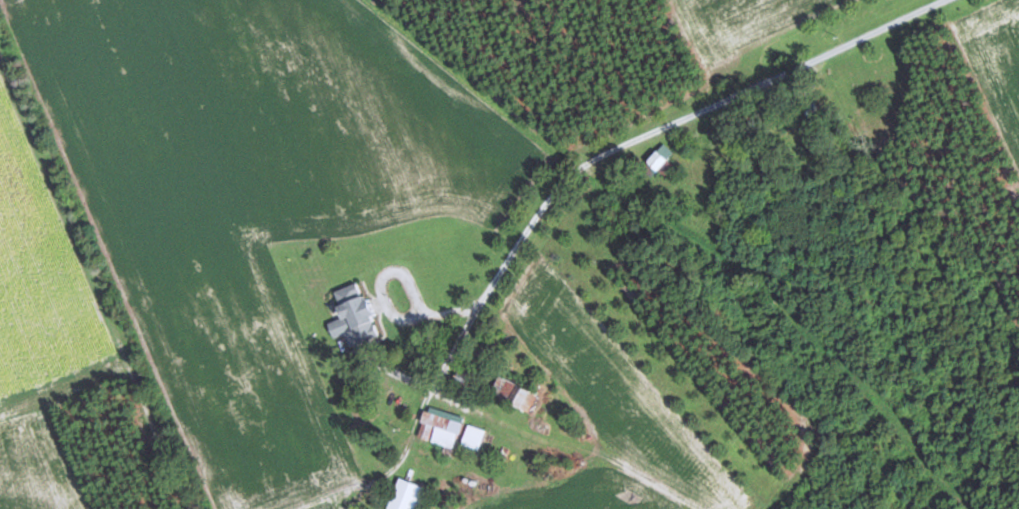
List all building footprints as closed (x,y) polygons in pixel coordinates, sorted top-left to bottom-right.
[(823,119),(816,102),(806,106),(813,124),(823,119)] [(676,151),(664,143),(651,163),(664,171),(676,151)] [(330,293),(352,348),(384,335),(362,280),(330,293)] [(493,393),(531,411),(539,393),(501,375),(493,393)] [(437,427),(432,443),(456,449),(465,417),(428,407),(424,424),(437,427)] [(487,430),(469,425),(464,446),(482,450),(487,430)] [(432,488),(401,478),(390,508),(425,508),(432,488)]
